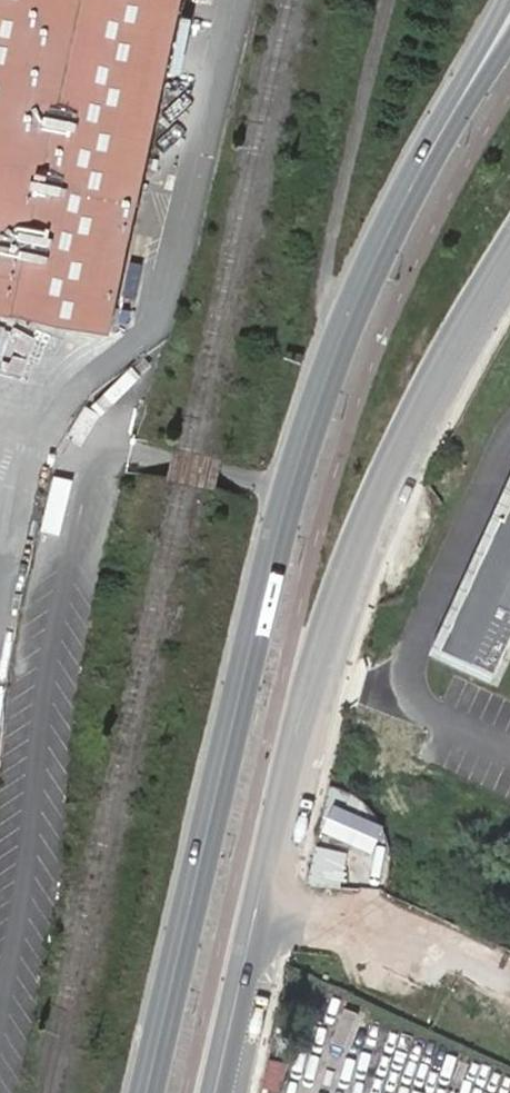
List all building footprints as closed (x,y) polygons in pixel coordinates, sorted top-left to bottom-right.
[(51,313),(94,322),(109,326),(114,306),(181,0),(0,0),(0,302),(51,313)] [(434,659),(494,688),(509,655),(509,498),(434,659)] [(328,816),(317,841),(369,862),(380,837),(328,816)]
